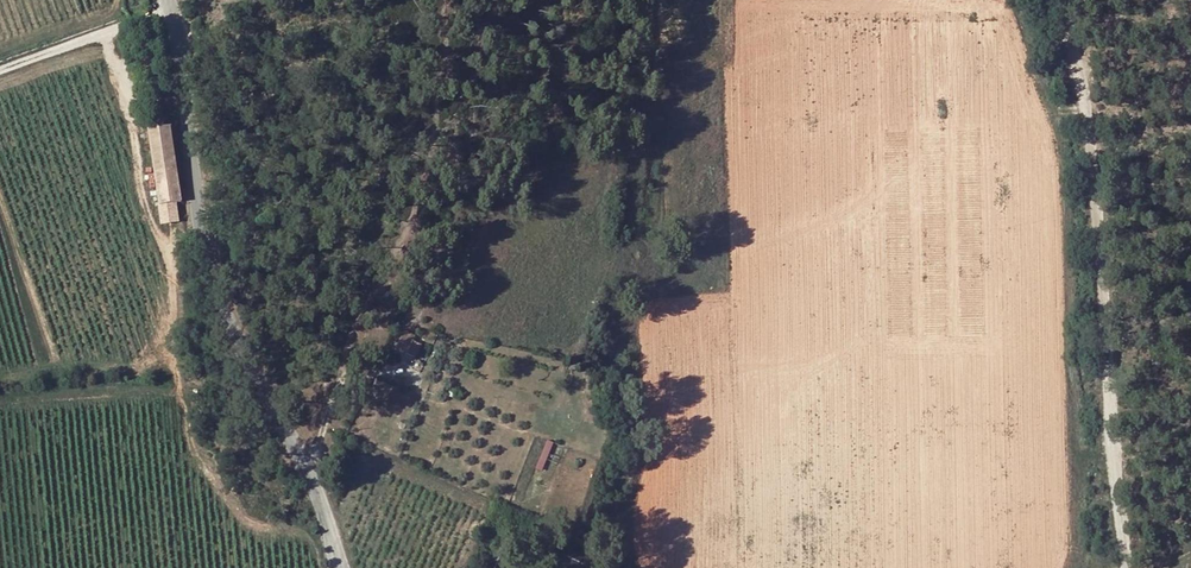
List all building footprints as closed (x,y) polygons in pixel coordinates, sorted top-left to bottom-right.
[(159,206),(180,203),(169,127),(148,131),(159,206)] [(715,293),(713,279),(701,282),(704,295),(715,293)] [(391,346),(397,349),(402,337),(397,335),(391,346)] [(411,341),(402,337),(397,349),(395,353),(404,357),(406,353),(410,354),(413,348),(409,346),(411,341)] [(549,439),(539,467),(545,469),(555,441),(549,439)]
